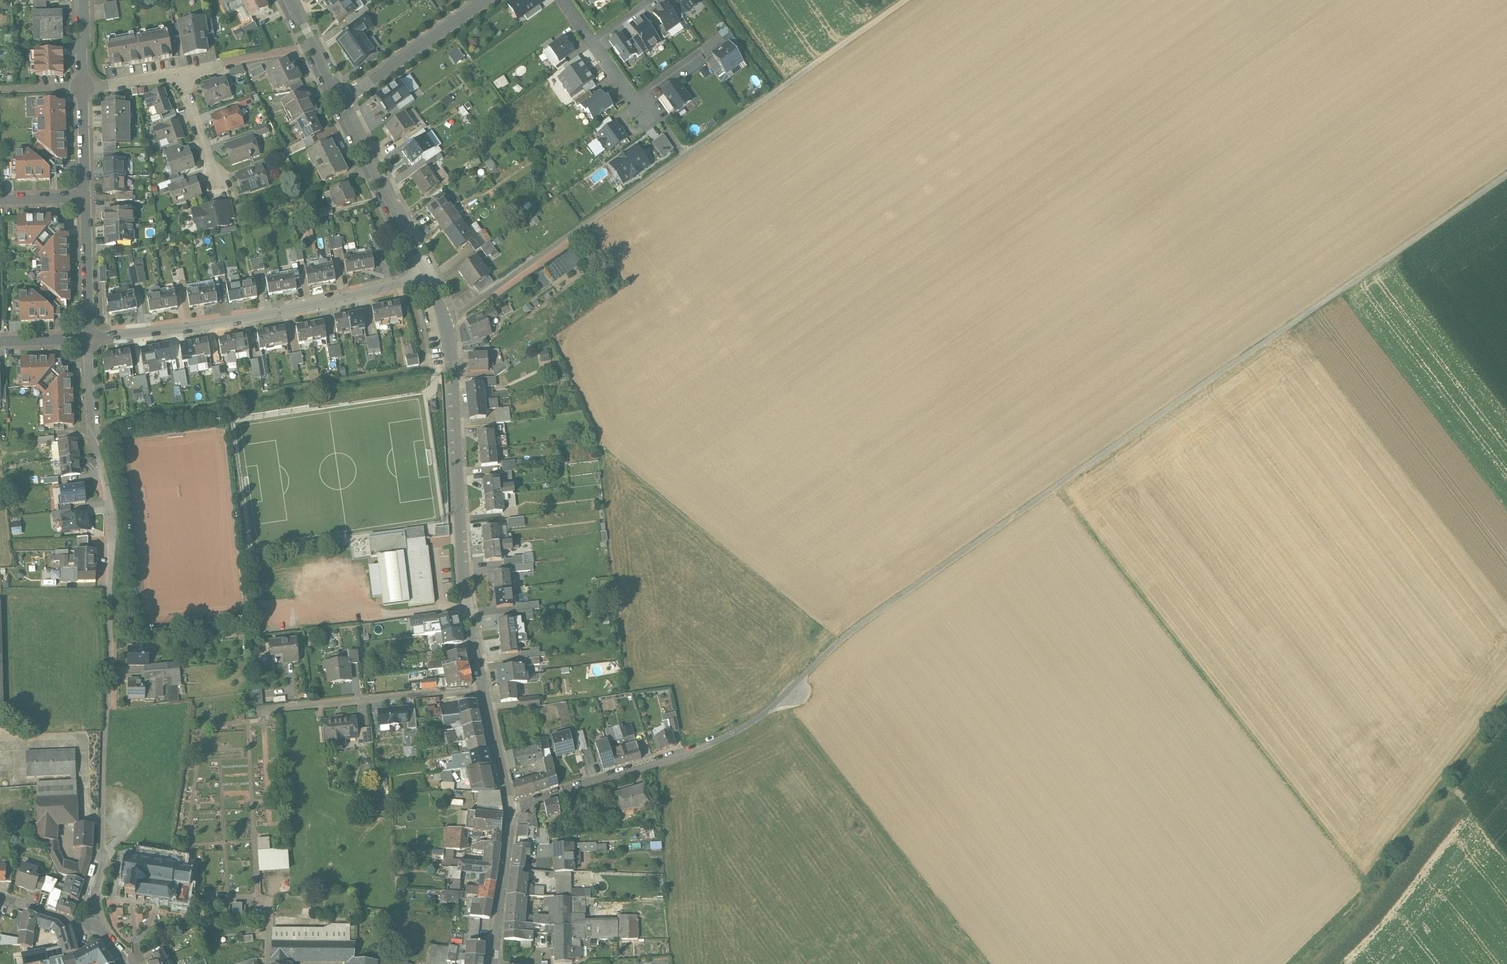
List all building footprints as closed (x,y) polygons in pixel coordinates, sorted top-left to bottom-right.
[(229,14),(245,7),(250,18),(268,9),(264,0),(223,0),(229,14)] [(331,12),(347,0),(322,0),(331,12)] [(331,12),(339,24),(345,20),(356,12),(348,0),(347,0),(331,12)] [(508,5),(518,19),(524,15),(538,5),(541,3),(539,0),(514,0),(508,5)] [(687,13),(678,0),(678,1),(673,4),(673,3),(683,18),(682,16),(687,13)] [(678,1),(678,0),(687,13),(695,7),(693,5),(694,4),(699,0),(678,0),(678,1)] [(683,18),(673,3),(668,7),(678,22),(683,18)] [(668,7),(665,4),(653,12),(662,25),(663,25),(667,31),(679,23),(678,22),(668,7)] [(538,5),(524,15),(527,21),(542,10),(538,5)] [(356,12),(345,20),(349,25),(359,17),(356,12)] [(46,13),(33,14),(34,26),(39,26),(39,40),(63,39),(62,22),(60,23),(60,13),(46,13)] [(359,17),(349,25),(352,30),(357,26),(358,27),(367,21),(363,15),(359,17)] [(210,17),(202,18),(203,23),(204,23),(206,34),(213,33),(210,17)] [(642,18),(631,26),(638,36),(648,50),(659,42),(642,18)] [(180,22),(173,24),(175,37),(181,36),(179,27),(181,27),(180,22)] [(181,27),(179,27),(181,36),(184,55),(207,51),(204,34),(206,34),(204,23),(203,23),(181,27)] [(255,23),(240,30),(244,37),(258,30),(255,23)] [(667,31),(663,25),(662,25),(657,29),(664,39),(670,35),(667,31)] [(352,30),(348,33),(347,32),(345,34),(346,34),(338,40),(347,53),(366,40),(358,27),(357,26),(352,30)] [(158,31),(146,33),(146,35),(137,37),(142,62),(142,63),(172,57),(168,31),(159,33),(158,31)] [(628,42),(621,33),(609,42),(624,63),(636,55),(628,42)] [(648,50),(638,36),(633,39),(643,54),(648,50)] [(128,39),(127,37),(116,39),(116,41),(107,43),(111,67),(142,62),(137,37),(128,39)] [(554,45),(549,48),(559,61),(564,58),(574,50),(565,37),(554,45)] [(643,54),(633,39),(628,42),(636,55),(638,57),(643,54)] [(366,40),(347,53),(356,66),(365,60),(375,52),(375,51),(366,40)] [(551,40),(541,46),(544,51),(549,48),(554,45),(551,40)] [(729,42),(720,48),(721,49),(712,55),(714,58),(722,69),(723,72),(728,68),(730,70),(738,65),(736,62),(741,59),(729,42)] [(62,50),(35,51),(36,73),(63,72),(62,50)] [(375,52),(365,60),(368,65),(381,56),(377,50),(375,51),(375,52)] [(564,66),(567,71),(582,61),(578,56),(568,63),(564,66)] [(559,61),(554,65),(558,70),(564,66),(568,63),(564,58),(559,61)] [(722,69),(714,58),(707,63),(715,74),(722,69)] [(596,86),(592,81),(594,79),(585,67),(586,66),(582,61),(567,71),(558,78),(562,84),(566,90),(571,96),(583,88),(586,93),(589,91),(596,86)] [(285,62),(267,70),(275,87),(285,83),(286,86),(300,79),(294,65),(289,67),(288,66),(287,66),(285,62)] [(242,66),(229,70),(231,77),(245,72),(242,66)] [(264,73),(261,66),(250,71),(253,78),(263,73),(264,73)] [(500,89),(511,84),(507,75),(496,80),(500,89)] [(225,78),(216,82),(216,81),(215,80),(213,80),(205,83),(206,86),(202,88),(208,105),(231,96),(231,95),(228,96),(223,80),(225,79),(225,78)] [(396,106),(399,111),(414,101),(410,95),(412,94),(402,80),(398,83),(409,97),(396,106)] [(377,97),(387,112),(396,106),(409,97),(398,83),(398,82),(377,97)] [(691,101),(678,82),(663,92),(665,95),(675,109),(676,111),(691,101)] [(164,89),(144,96),(148,108),(155,105),(158,114),(161,113),(171,110),(164,89)] [(586,93),(574,101),(578,106),(580,105),(592,96),(589,91),(586,93)] [(592,96),(580,105),(585,113),(587,112),(593,120),(613,105),(608,97),(606,99),(600,91),(592,96)] [(290,92),(267,96),(275,112),(284,108),(281,102),(288,98),(291,99),(293,98),(290,92)] [(52,95),(26,96),(26,116),(37,116),(36,103),(45,103),(45,101),(52,100),(52,95)] [(305,95),(300,98),(296,97),(293,98),(291,99),(288,98),(281,102),(284,108),(292,124),(312,114),(317,111),(310,96),(305,95)] [(675,109),(665,95),(659,99),(669,113),(675,109)] [(251,96),(238,101),(240,107),(253,103),(251,96)] [(52,100),(45,101),(45,103),(36,103),(37,116),(37,127),(65,126),(64,102),(55,102),(55,100),(52,100)] [(124,103),(119,103),(119,100),(113,100),(113,104),(108,104),(103,105),(103,126),(125,126),(130,126),(129,104),(124,104),(124,103)] [(237,107),(212,116),(218,134),(243,125),(237,107)] [(171,110),(161,113),(163,119),(176,114),(174,109),(171,110)] [(176,114),(163,119),(165,125),(178,120),(176,114)] [(312,114),(297,121),(306,138),(321,131),(312,114)] [(405,114),(385,128),(395,142),(405,134),(415,127),(414,127),(405,114)] [(599,134),(614,124),(609,118),(594,128),(599,134)] [(165,125),(154,128),(159,141),(168,137),(170,142),(184,137),(178,120),(165,125)] [(422,121),(414,127),(415,127),(405,134),(409,139),(414,136),(423,129),(426,127),(422,121)] [(610,151),(627,139),(616,123),(614,124),(599,134),(598,135),(602,139),(598,142),(603,148),(606,146),(610,151)] [(267,125),(254,129),(256,136),(269,132),(267,125)] [(65,126),(37,127),(37,134),(37,141),(51,154),(57,160),(66,160),(65,126)] [(125,126),(103,126),(103,143),(116,143),(116,141),(125,141),(125,126)] [(414,136),(417,141),(425,135),(427,134),(423,129),(414,136)] [(425,135),(435,149),(438,147),(442,145),(432,131),(427,134),(425,135)] [(51,154),(37,141),(37,134),(29,142),(30,143),(47,159),(51,154)] [(252,135),(225,145),(228,152),(229,151),(233,164),(259,155),(252,135)] [(425,135),(417,141),(402,152),(412,165),(424,157),(435,149),(425,135)] [(663,135),(652,143),(662,158),(674,149),(663,135)] [(303,141),(290,148),(293,154),(306,147),(303,141)] [(331,141),(307,153),(312,163),(316,161),(320,168),(318,169),(322,179),(332,174),(334,178),(348,171),(338,151),(336,151),(331,141)] [(47,159),(30,143),(23,151),(30,151),(44,164),(48,160),(47,159)] [(116,143),(103,143),(104,152),(116,152),(116,143)] [(178,145),(165,150),(167,156),(168,156),(180,152),(178,145)] [(424,157),(427,162),(434,157),(442,152),(438,147),(435,149),(424,157)] [(635,147),(625,154),(626,155),(621,158),(611,165),(624,183),(632,177),(632,178),(641,172),(640,171),(648,166),(636,148),(635,147)] [(180,152),(168,156),(173,173),(194,166),(188,149),(180,152)] [(16,152),(16,180),(49,179),(48,169),(30,151),(23,151),(16,152)] [(116,152),(104,152),(104,160),(120,160),(120,152),(116,152)] [(427,162),(426,163),(429,168),(437,162),(434,157),(427,162)] [(264,159),(250,164),(252,170),(261,167),(266,165),(264,159)] [(120,160),(104,160),(104,177),(125,176),(124,160),(120,160)] [(252,170),(237,175),(243,192),(250,190),(251,191),(268,186),(267,184),(268,181),(268,179),(265,179),(264,174),(265,172),(264,169),(262,169),(261,167),(252,170)] [(426,170),(412,180),(422,195),(437,185),(426,170)] [(183,175),(170,180),(172,186),(186,182),(183,175)] [(125,176),(104,177),(105,193),(117,193),(125,193),(125,176)] [(172,186),(169,187),(174,201),(185,197),(186,201),(201,195),(195,178),(186,182),(172,186)] [(347,184),(331,190),(337,207),(355,200),(352,192),(350,192),(347,184)] [(125,193),(117,193),(117,201),(133,200),(133,192),(125,193)] [(443,196),(426,208),(435,220),(450,209),(446,203),(447,202),(443,196)] [(220,202),(211,204),(211,206),(202,207),(203,209),(195,210),(193,215),(194,220),(197,224),(196,226),(197,229),(199,232),(204,231),(205,230),(207,231),(229,227),(228,220),(227,220),(226,214),(223,212),(222,212),(221,204),(220,202)] [(232,202),(221,204),(222,212),(223,212),(226,214),(227,220),(228,220),(235,218),(232,202)] [(332,208),(318,210),(320,217),(333,214),(332,208)] [(450,209),(435,220),(444,233),(460,222),(450,209)] [(133,210),(106,211),(106,225),(133,224),(133,210)] [(51,217),(17,217),(18,245),(25,245),(33,245),(46,231),(52,225),(51,217)] [(472,238),(460,222),(444,233),(456,250),(468,242),(472,239),(472,238)] [(133,224),(106,225),(107,244),(115,244),(115,239),(123,239),(123,240),(132,239),(134,239),(133,224)] [(50,236),(46,231),(33,245),(25,245),(33,253),(49,237),(50,236)] [(479,234),(472,238),(472,239),(468,242),(476,252),(480,249),(486,244),(479,234)] [(53,241),(40,255),(40,262),(41,269),(69,268),(68,235),(59,235),(53,241)] [(33,253),(32,254),(40,262),(40,255),(53,241),(49,237),(33,253)] [(132,239),(123,240),(123,239),(115,239),(115,244),(116,244),(116,250),(132,247),(132,239)] [(334,239),(328,240),(330,251),(336,250),(334,239)] [(378,239),(372,241),(376,252),(381,250),(378,239)] [(486,244),(480,249),(487,258),(496,252),(489,242),(486,244)] [(295,251),(289,252),(291,263),(297,262),(295,251)] [(366,256),(358,258),(360,272),(374,270),(371,253),(365,254),(366,256)] [(358,258),(349,259),(349,256),(343,257),(346,275),(360,272),(358,258)] [(489,276),(476,259),(459,271),(471,289),(474,287),(489,276)] [(332,265),(327,266),(327,268),(319,270),(322,284),(335,282),(332,265)] [(217,266),(210,267),(212,278),(219,277),(217,266)] [(69,268),(41,269),(41,276),(41,283),(55,296),(61,302),(70,302),(69,268)] [(319,270),(311,271),(310,268),(305,269),(308,287),(322,284),(319,270)] [(177,271),(170,272),(172,283),(179,281),(177,271)] [(136,272),(130,273),(132,283),(138,282),(136,272)] [(288,277),(280,279),(282,293),(296,290),(293,273),(288,274),(288,277)] [(55,296),(41,283),(41,276),(33,284),(34,285),(51,301),(55,296)] [(239,276),(229,277),(231,286),(226,286),(229,303),(243,301),(241,286),(239,276)] [(489,276),(474,287),(478,293),(493,283),(489,276)] [(280,279),(272,280),(271,277),(266,278),(269,295),(282,293),(280,279)] [(248,285),(241,286),(243,301),(257,298),(254,281),(248,282),(248,285)] [(51,301),(34,285),(26,293),(34,293),(48,306),(52,302),(51,301)] [(209,290),(201,291),(203,306),(217,303),(214,286),(208,287),(209,290)] [(129,290),(120,291),(123,312),(137,309),(134,292),(129,293),(129,290)] [(201,291),(192,293),(192,290),(186,291),(189,308),(203,306),(201,291)] [(120,291),(111,293),(111,296),(106,297),(109,314),(123,312),(120,291)] [(169,295),(161,296),(164,311),(177,308),(174,291),(169,292),(169,295)] [(48,306),(34,293),(26,293),(19,293),(20,321),(54,321),(54,312),(48,306)] [(161,296),(153,298),(152,295),(147,296),(150,313),(164,311),(161,296)] [(400,303),(386,306),(388,321),(397,319),(397,322),(403,321),(400,303)] [(386,306),(372,308),(375,326),(381,325),(380,322),(388,321),(386,306)] [(492,306),(482,310),(484,316),(486,322),(492,320),(497,318),(494,312),(492,306)] [(361,313),(348,316),(350,330),(359,329),(359,331),(364,330),(361,313)] [(348,316),(334,318),(337,335),(343,334),(342,332),(350,330),(348,316)] [(483,316),(468,322),(474,338),(480,335),(481,338),(486,336),(485,333),(490,331),(488,327),(493,324),(492,320),(486,322),(484,316),(483,316)] [(323,323),(309,325),(312,340),(320,338),(321,341),(326,340),(323,323)] [(309,325),(296,328),(299,345),(304,344),(304,341),(312,340),(309,325)] [(284,329),(271,331),(273,346),(282,344),(282,347),(288,346),(284,329)] [(271,331),(257,334),(260,351),(266,350),(265,347),(273,346),(271,331)] [(246,335),(232,338),(235,352),(243,351),(243,354),(249,353),(246,335)] [(378,337),(372,338),(373,349),(380,348),(378,337)] [(232,338),(218,340),(222,358),(227,357),(226,354),(235,352),(232,338)] [(207,340),(193,343),(196,357),(204,356),(204,359),(210,358),(207,340)] [(193,343),(179,345),(182,362),(188,361),(188,359),(196,357),(193,343)] [(168,346),(154,348),(157,362),(165,361),(165,364),(171,363),(168,346)] [(413,346),(407,347),(410,357),(416,356),(413,346)] [(154,348),(141,350),(144,367),(148,367),(150,374),(159,373),(157,362),(154,348)] [(129,351),(116,354),(118,368),(126,367),(127,369),(132,368),(129,351)] [(116,354),(102,356),(105,373),(111,372),(110,370),(118,368),(116,354)] [(301,354),(295,355),(297,365),(303,364),(301,354)] [(469,356),(470,372),(488,371),(487,355),(469,356)] [(410,357),(405,358),(407,368),(419,366),(417,356),(416,356),(410,357)] [(55,359),(21,359),(22,387),(29,387),(36,387),(50,373),(55,367),(55,359)] [(502,364),(492,371),(496,377),(497,376),(506,369),(502,364)] [(50,373),(36,387),(29,387),(37,395),(54,377),(50,373)] [(37,395),(36,396),(44,404),(44,397),(60,380),(55,375),(54,377),(37,395)] [(60,380),(44,397),(44,404),(45,427),(73,426),(72,376),(63,377),(60,380)] [(496,377),(482,378),(482,384),(483,388),(497,387),(497,376),(496,377)] [(482,384),(467,386),(469,402),(484,400),(484,397),(483,388),(482,384)] [(484,400),(469,402),(470,419),(486,417),(485,409),(498,408),(497,399),(484,400)] [(509,409),(495,410),(497,423),(510,422),(509,409)] [(477,433),(480,449),(495,447),(492,431),(477,433)] [(506,435),(497,436),(498,447),(507,446),(506,435)] [(54,436),(39,438),(39,445),(54,444),(54,436)] [(77,440),(59,442),(61,459),(79,457),(77,440)] [(495,448),(480,449),(482,466),(497,464),(495,448)] [(79,457),(61,459),(63,475),(80,473),(79,457)] [(515,461),(502,462),(503,471),(511,470),(516,470),(515,461)] [(503,471),(493,472),(494,479),(499,478),(499,480),(512,479),(511,470),(503,471)] [(494,479),(483,480),(485,497),(500,495),(513,494),(512,486),(500,487),(499,480),(499,478),(494,479)] [(84,486),(61,489),(63,504),(63,505),(69,504),(85,503),(84,486)] [(513,494),(500,495),(501,502),(509,501),(509,506),(516,505),(515,494),(513,494)] [(500,495),(485,497),(487,513),(502,512),(501,502),(500,495)] [(59,511),(52,512),(53,520),(63,519),(63,517),(71,516),(70,510),(59,511)] [(71,516),(63,517),(63,519),(63,521),(61,521),(60,523),(60,525),(60,527),(62,528),(64,529),(64,531),(74,530),(75,533),(78,532),(80,531),(90,530),(88,514),(71,516)] [(524,516),(509,518),(510,526),(525,524),(524,516)] [(19,523),(12,523),(13,533),(20,532),(19,523)] [(450,526),(435,528),(436,538),(450,536),(450,526)] [(498,526),(482,527),(484,544),(500,543),(498,526)] [(408,602),(409,606),(435,603),(428,547),(422,548),(421,540),(430,539),(430,538),(425,538),(424,531),(369,538),(371,557),(378,556),(379,566),(369,567),(373,597),(382,596),(384,605),(408,602)] [(500,543),(484,544),(486,561),(501,559),(500,551),(511,550),(511,548),(511,541),(500,543)] [(96,550),(75,550),(75,564),(68,564),(68,569),(96,569),(96,550)] [(512,558),(503,559),(504,566),(511,565),(524,564),(523,555),(512,556),(512,558)] [(524,564),(511,565),(512,572),(524,571),(524,564)] [(96,569),(68,569),(67,574),(77,574),(77,581),(83,581),(83,584),(87,584),(87,581),(96,582),(96,569)] [(509,572),(493,574),(495,590),(511,588),(510,586),(509,572)] [(528,576),(522,576),(523,585),(510,586),(511,588),(523,587),(530,586),(528,576)] [(523,587),(511,588),(511,596),(523,594),(523,587)] [(511,588),(495,590),(497,607),(513,605),(511,596),(511,588)] [(517,611),(512,612),(513,619),(514,619),(514,622),(531,620),(530,610),(517,611)] [(457,616),(440,619),(440,620),(436,621),(435,615),(411,618),(412,625),(424,624),(425,634),(433,634),(460,630),(457,616)] [(513,619),(498,621),(500,637),(516,635),(514,622),(514,619),(513,619)] [(460,630),(433,634),(434,641),(441,640),(442,639),(442,638),(444,638),(446,646),(463,644),(460,630)] [(433,634),(425,634),(427,642),(434,641),(433,634)] [(516,635),(500,637),(502,654),(517,653),(516,643),(526,642),(525,634),(516,635)] [(296,640),(270,642),(271,656),(283,655),(284,662),(298,660),(296,640)] [(539,646),(531,647),(531,651),(521,652),(521,659),(538,657),(540,657),(539,646)] [(148,648),(143,648),(129,648),(129,666),(144,666),(148,666),(148,665),(148,648)] [(357,651),(347,652),(348,658),(349,665),(358,664),(357,651)] [(465,652),(448,654),(450,663),(451,667),(468,665),(465,652)] [(521,659),(519,659),(519,665),(525,664),(525,666),(539,664),(538,657),(521,659)] [(341,663),(326,664),(328,684),(351,681),(349,665),(348,658),(341,659),(341,663)] [(178,662),(148,665),(148,666),(144,666),(144,672),(173,669),(179,669),(178,662)] [(516,667),(497,669),(499,685),(515,684),(527,682),(525,666),(525,664),(519,665),(515,665),(516,667)] [(451,667),(445,668),(447,687),(472,684),(468,665),(451,667)] [(173,669),(144,672),(145,680),(143,680),(143,683),(155,683),(155,678),(164,678),(163,676),(174,677),(173,669)] [(155,683),(143,683),(143,680),(135,679),(135,682),(129,682),(128,699),(155,700),(155,683)] [(441,680),(421,682),(421,690),(442,687),(441,680)] [(515,684),(499,685),(501,702),(517,700),(515,684)] [(177,686),(167,686),(169,703),(179,702),(177,686)] [(261,692),(248,693),(249,700),(262,700),(261,692)] [(538,697),(520,699),(521,708),(539,706),(538,697)] [(475,701),(458,702),(460,711),(449,711),(450,716),(461,715),(478,712),(475,701)] [(448,705),(440,706),(442,717),(450,716),(449,711),(448,705)] [(406,708),(379,711),(380,725),(389,724),(389,726),(399,725),(399,723),(407,722),(408,722),(407,711),(406,708)] [(415,711),(407,711),(408,722),(407,722),(408,729),(416,729),(415,711)] [(478,712),(461,715),(450,716),(442,717),(444,726),(457,723),(458,729),(463,727),(480,724),(478,712)] [(342,720),(335,721),(334,721),(325,722),(327,741),(329,741),(329,744),(345,743),(344,739),(357,738),(356,730),(355,719),(341,720),(342,720)] [(668,721),(662,723),(665,730),(660,731),(661,733),(655,735),(656,738),(653,738),(655,744),(658,743),(660,750),(676,745),(672,732),(670,725),(668,721)] [(480,724),(463,727),(465,735),(463,735),(454,737),(456,743),(467,741),(483,738),(480,724)] [(621,725),(605,730),(607,740),(608,741),(633,734),(630,725),(622,728),(621,725)] [(371,728),(356,730),(357,738),(357,745),(373,743),(371,728)] [(587,748),(582,731),(576,733),(580,750),(587,748)] [(453,732),(445,733),(447,744),(456,743),(454,737),(453,732)] [(569,732),(551,737),(556,756),(574,751),(573,749),(570,738),(569,732)] [(633,734),(608,741),(615,767),(641,759),(633,734)] [(545,736),(538,738),(540,745),(541,750),(549,748),(545,736)] [(576,737),(570,738),(573,749),(579,748),(576,737)] [(483,738),(467,741),(469,749),(470,754),(486,751),(483,738)] [(608,741),(607,740),(595,744),(604,770),(615,767),(608,741)] [(540,745),(518,750),(521,766),(536,764),(535,762),(543,760),(541,750),(540,745)] [(549,748),(541,750),(543,760),(551,758),(549,748)] [(74,749),(26,751),(27,776),(71,775),(71,782),(36,783),(38,821),(36,834),(37,840),(48,841),(55,841),(55,838),(56,823),(77,824),(74,749)] [(518,750),(506,752),(509,769),(521,766),(518,750)] [(486,751),(470,754),(461,755),(451,756),(453,763),(446,764),(447,771),(460,769),(459,764),(466,762),(469,761),(471,760),(472,764),(467,765),(467,768),(467,769),(489,765),(486,751)] [(551,758),(543,760),(550,788),(558,785),(551,758)] [(550,788),(543,760),(535,762),(536,764),(538,777),(531,779),(534,793),(550,788)] [(489,765),(467,769),(467,768),(460,769),(462,779),(464,780),(470,779),(472,792),(489,793),(495,792),(489,765)] [(531,779),(512,785),(515,799),(534,793),(531,779)] [(454,783),(441,782),(441,789),(454,790),(454,783)] [(644,784),(615,794),(621,814),(650,804),(644,784)] [(489,793),(472,792),(473,803),(486,806),(502,807),(500,792),(495,792),(489,793)] [(557,800),(543,803),(536,807),(536,816),(546,813),(547,819),(543,820),(544,824),(560,820),(557,800)] [(536,807),(519,818),(518,826),(528,827),(528,829),(533,829),(533,836),(538,836),(539,841),(549,840),(547,830),(537,830),(536,822),(536,816),(536,807)] [(482,814),(469,812),(468,819),(466,819),(465,825),(468,825),(467,830),(482,832),(483,832),(483,830),(482,830),(483,823),(481,823),(482,814)] [(546,813),(536,816),(536,822),(543,820),(547,819),(546,813)] [(494,815),(482,814),(481,823),(483,823),(482,830),(483,830),(483,832),(488,832),(493,833),(494,815)] [(503,816),(494,815),(493,833),(488,832),(488,837),(493,837),(493,835),(501,835),(503,816)] [(77,824),(75,824),(74,848),(81,848),(82,857),(91,858),(93,825),(77,824)] [(528,827),(518,826),(517,837),(533,839),(533,836),(533,829),(528,829),(528,827)] [(462,830),(445,828),(443,849),(460,850),(461,833),(462,830)] [(467,830),(462,830),(461,833),(466,834),(465,837),(481,839),(482,832),(467,830)] [(55,841),(48,841),(49,853),(59,852),(59,851),(59,841),(57,841),(58,838),(55,838),(55,841)] [(269,838),(257,839),(258,850),(270,850),(269,838)] [(500,845),(480,843),(480,844),(472,846),(471,855),(485,856),(484,863),(498,864),(500,845)] [(558,845),(553,845),(554,855),(554,872),(573,873),(573,866),(579,865),(579,852),(573,853),(572,844),(558,845)] [(540,845),(536,846),(536,858),(548,857),(548,855),(554,855),(553,845),(540,845)] [(529,846),(515,846),(512,869),(522,870),(524,856),(529,856),(529,846)] [(270,850),(258,850),(259,871),(289,869),(288,848),(270,850)] [(82,857),(79,866),(65,862),(60,852),(59,851),(59,852),(49,853),(59,874),(69,877),(84,881),(91,858),(82,857)] [(184,860),(133,853),(133,855),(129,855),(127,857),(127,859),(125,859),(125,858),(124,858),(123,862),(122,862),(120,876),(122,876),(121,881),(123,884),(125,884),(125,887),(127,888),(125,899),(127,900),(127,897),(135,898),(135,901),(136,901),(137,899),(143,899),(143,902),(144,902),(145,900),(152,901),(151,903),(153,903),(154,901),(161,902),(160,904),(162,904),(162,902),(169,903),(169,906),(171,905),(170,903),(174,900),(176,900),(177,899),(177,900),(177,903),(187,904),(188,900),(188,898),(187,898),(189,889),(190,889),(191,884),(192,882),(193,878),(192,877),(193,870),(192,870),(192,872),(183,871),(184,860)] [(459,861),(443,860),(441,868),(450,869),(458,869),(459,861)] [(484,863),(481,863),(459,861),(458,869),(458,872),(462,872),(481,874),(480,883),(485,884),(486,882),(496,882),(497,875),(498,864),(484,863)] [(38,870),(23,864),(16,886),(27,889),(27,887),(35,890),(36,888),(42,890),(42,889),(44,883),(46,878),(48,875),(38,871),(38,870)] [(458,869),(450,869),(447,892),(459,893),(460,893),(462,872),(458,872),(458,869)] [(522,870),(512,869),(508,895),(525,896),(526,881),(527,876),(526,876),(526,870),(522,870)] [(84,881),(69,877),(64,894),(68,896),(72,898),(78,901),(84,881)] [(554,879),(533,877),(526,881),(525,896),(533,896),(545,897),(583,898),(583,893),(583,883),(587,883),(587,881),(584,881),(571,880),(571,879),(554,879)] [(58,882),(46,878),(44,883),(42,889),(51,893),(52,893),(54,889),(58,882)] [(496,882),(486,882),(485,884),(485,888),(479,888),(479,887),(464,886),(464,893),(480,895),(479,899),(481,899),(493,901),(496,882)] [(54,889),(52,893),(51,893),(48,908),(56,911),(61,893),(54,889)] [(459,893),(447,892),(445,904),(452,904),(458,904),(459,900),(462,900),(463,893),(460,893),(459,893)] [(70,905),(66,904),(68,896),(64,894),(61,893),(56,911),(73,916),(76,907),(70,905)] [(525,896),(508,895),(506,911),(524,912),(525,900),(525,896)] [(583,898),(545,897),(544,907),(554,907),(554,916),(583,916),(583,907),(583,898)] [(493,901),(481,899),(480,906),(478,905),(478,907),(471,907),(471,912),(463,912),(463,909),(458,909),(458,916),(468,917),(480,918),(490,919),(493,901)] [(245,907),(229,907),(229,918),(245,919),(245,907)] [(37,915),(25,911),(21,927),(19,927),(19,930),(21,931),(20,931),(34,934),(37,915)] [(524,912),(506,911),(505,923),(523,925),(523,920),(524,912)] [(61,923),(39,915),(37,927),(50,931),(61,923)] [(554,917),(543,917),(533,917),(533,920),(523,920),(523,925),(540,926),(545,927),(555,927),(571,927),(572,941),(584,940),(583,921),(583,916),(554,916),(554,917)] [(480,918),(468,917),(467,935),(466,942),(468,943),(477,943),(480,918)] [(618,921),(583,921),(584,940),(590,940),(618,940),(618,921)] [(628,921),(618,921),(618,940),(628,940),(628,921)] [(638,921),(628,921),(628,940),(638,939),(638,921)] [(523,925),(505,923),(505,932),(534,933),(534,928),(540,928),(540,926),(523,925)] [(323,928),(322,942),(351,943),(351,926),(331,925),(323,928)] [(323,928),(273,927),(272,941),(322,942),(323,928)] [(571,927),(555,927),(555,931),(555,941),(553,941),(553,949),(563,949),(572,949),(572,941),(571,927)] [(71,928),(57,933),(60,944),(57,945),(59,951),(62,950),(63,956),(78,951),(71,928)] [(34,934),(20,931),(19,940),(7,937),(5,946),(12,946),(17,946),(20,946),(31,948),(34,934)] [(550,933),(545,933),(545,941),(553,941),(555,941),(555,931),(550,933)] [(534,933),(505,932),(504,940),(533,941),(534,933)] [(572,941),(572,949),(563,949),(563,963),(572,963),(572,960),(580,959),(580,946),(590,946),(590,940),(584,940),(572,941)] [(272,941),(271,941),(271,958),(285,958),(353,959),(354,959),(355,943),(351,943),(322,942),(272,941)] [(99,942),(98,942),(65,958),(62,959),(61,959),(63,963),(88,963),(102,958),(104,960),(110,957),(100,942),(99,942)] [(477,943),(468,943),(467,947),(462,946),(450,945),(449,948),(448,955),(483,958),(485,944),(477,943)] [(429,944),(426,963),(447,963),(448,955),(449,948),(429,944)] [(553,949),(551,949),(552,952),(554,952),(555,963),(563,963),(563,949),(553,949)] [(153,955),(155,960),(152,962),(152,961),(147,963),(168,963),(165,956),(167,955),(164,950),(153,955)] [(22,957),(24,963),(40,963),(48,962),(46,952),(22,957)] [(448,955),(447,963),(452,963),(455,963),(456,961),(466,962),(466,963),(483,963),(483,958),(448,955)]
